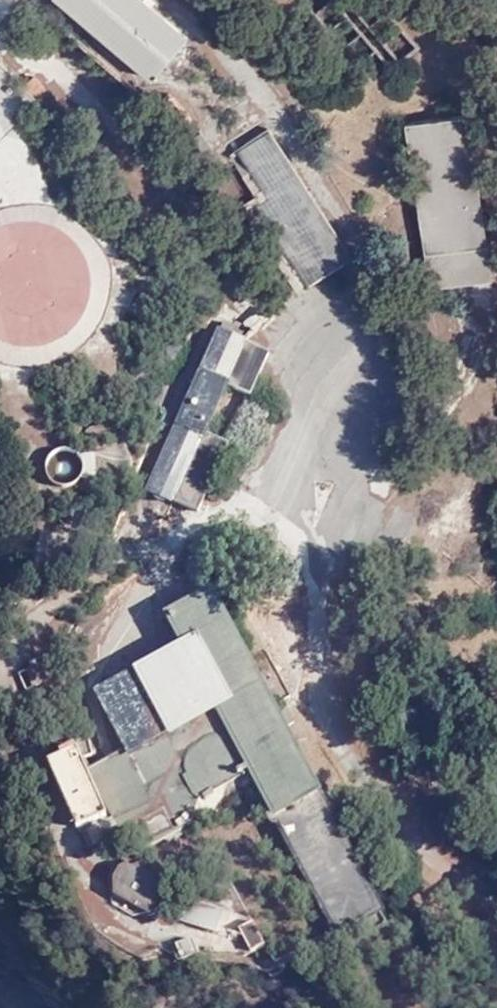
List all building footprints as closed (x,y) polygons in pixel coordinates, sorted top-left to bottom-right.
[(150,75),(183,36),(141,0),(62,0),(150,75)] [(46,90),(31,77),(21,85),(0,65),(0,134),(46,90)] [(155,108),(174,131),(191,116),(172,93),(155,108)] [(404,123),(430,284),(491,275),(466,116),(404,123)] [(266,195),(253,205),(307,284),(349,254),(267,128),(235,148),(266,195)] [(146,492),(196,513),(227,444),(207,434),(228,384),(249,394),(268,351),(217,327),(146,492)] [(73,750),(69,753),(73,761),(51,760),(46,764),(77,829),(84,826),(92,844),(116,833),(126,856),(190,827),(199,799),(253,773),(335,936),(356,926),(360,936),(384,926),(271,705),(226,618),(213,590),(163,617),(179,647),(93,691),(124,749),(86,771),(73,750)] [(242,608),(226,618),(271,705),(289,696),(242,608)] [(35,664),(43,682),(55,675),(46,660),(35,664)] [(24,691),(43,682),(35,664),(33,661),(25,664),(28,670),(16,675),(24,691)] [(73,761),(69,753),(60,735),(51,760),(73,761)] [(111,880),(154,907),(167,882),(123,859),(111,880)] [(166,935),(242,959),(246,947),(224,940),(232,914),(177,897),(166,935)]
